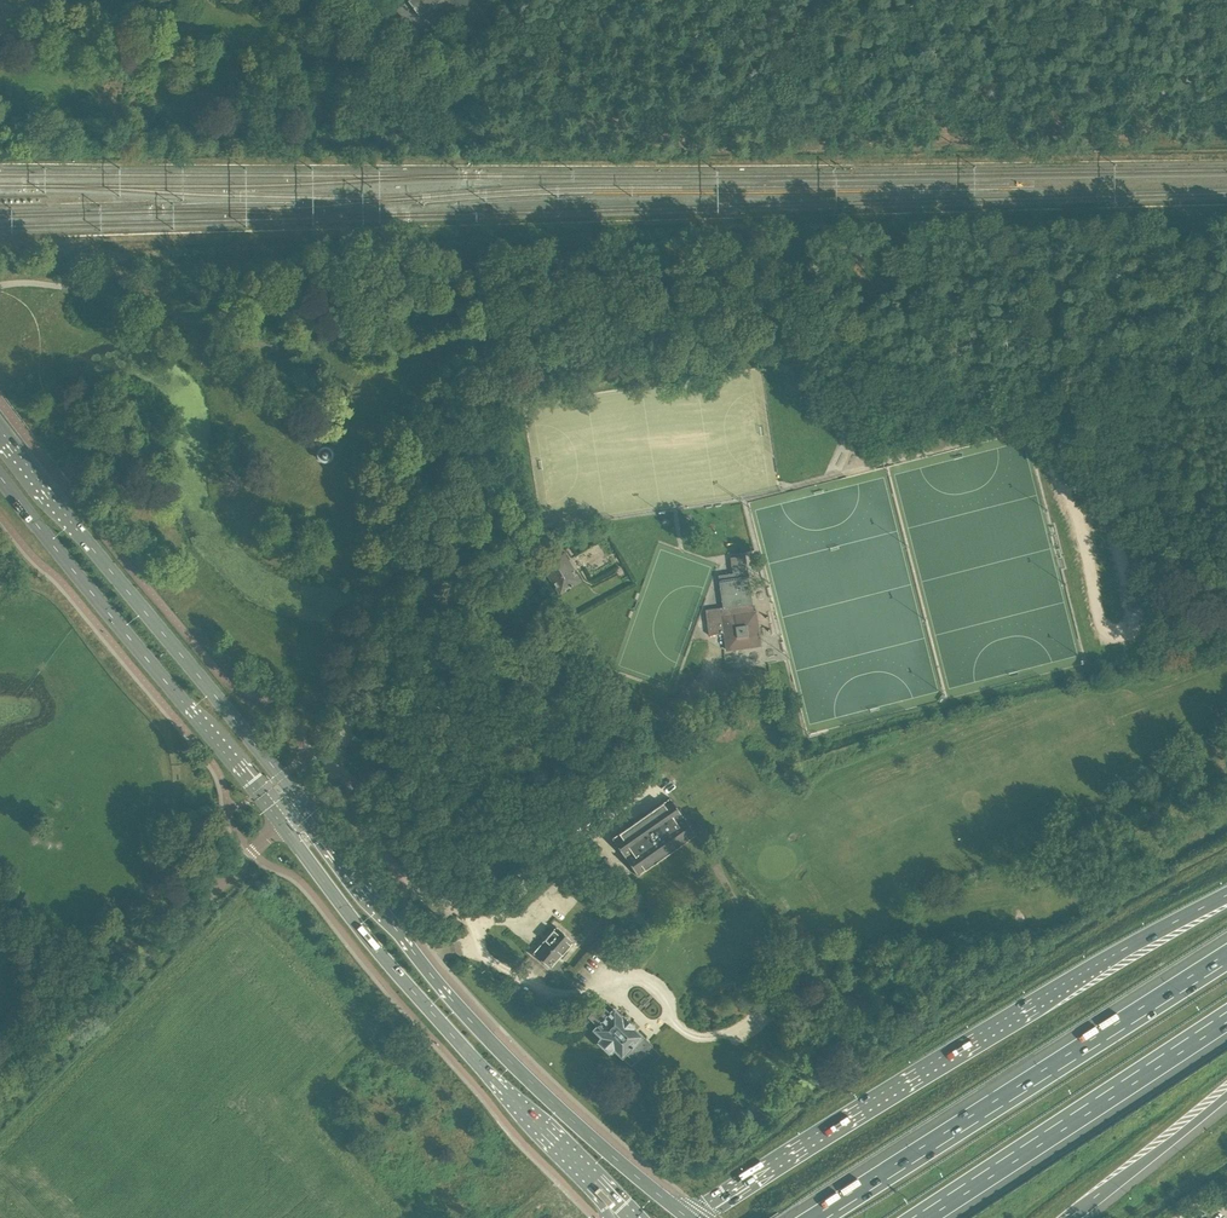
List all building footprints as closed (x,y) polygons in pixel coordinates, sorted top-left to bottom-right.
[(396,9),(416,36),(454,7),(456,10),(470,0),(408,0),(396,9)] [(324,459),(326,460),(327,459),(328,459),(329,458),(330,457),(330,456),(331,455),(331,454),(331,453),(330,452),(330,451),(329,450),(328,450),(328,449),(327,449),(326,449),(324,449),(323,449),(322,450),(321,450),(321,451),(320,451),(320,452),(320,453),(320,454),(320,455),(320,456),(320,457),(321,458),(323,459),(324,459)] [(560,593),(579,581),(563,554),(543,566),(560,593)] [(745,555),(730,557),(731,567),(732,567),(747,565),(745,555)] [(752,612),(751,604),(753,604),(747,565),(732,567),(733,573),(718,576),(723,608),(706,610),(710,636),(725,633),(728,650),(762,645),(756,612),(752,612)] [(618,789),(625,784),(621,779),(614,785),(618,789)] [(695,833),(671,799),(672,799),(670,797),(669,799),(614,838),(612,839),(613,841),(614,840),(637,874),(638,876),(640,874),(695,835),(695,836),(696,834),(695,833)] [(456,918),(451,922),(456,928),(461,923),(456,918)] [(572,940),(558,928),(556,926),(555,928),(535,952),(533,953),(535,955),(550,967),(549,967),(551,969),(552,967),(573,943),(574,942),(573,940),(572,940)] [(873,965),(880,960),(875,955),(869,961),(873,965)] [(659,1054),(650,1045),(651,1044),(642,1035),(634,1028),(634,1027),(630,1023),(632,1021),(632,1020),(629,1017),(628,1017),(626,1019),(622,1015),(621,1016),(613,1008),(610,1006),(601,1002),(588,1016),(597,1025),(593,1029),(601,1037),(598,1040),(611,1052),(614,1049),(622,1057),(621,1057),(631,1066),(632,1064),(642,1073),(659,1054)]
